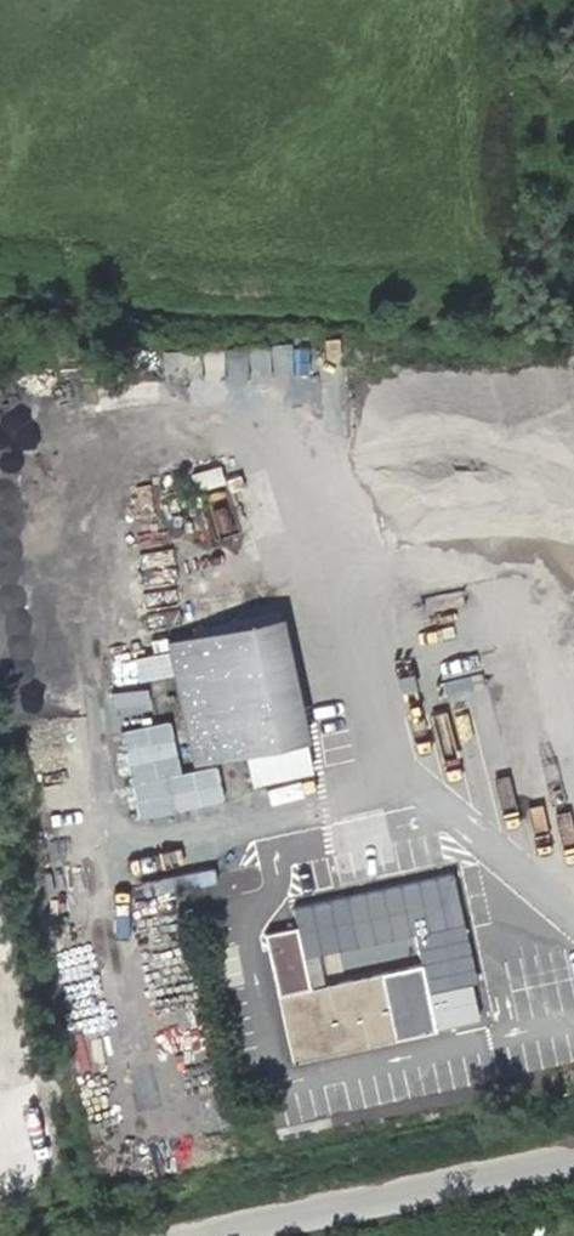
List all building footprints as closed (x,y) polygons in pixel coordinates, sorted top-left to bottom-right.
[(254,369),(294,372),(296,344),(256,341),(254,369)] [(161,351),(165,385),(206,380),(202,346),(161,351)] [(318,403),(321,376),(293,373),(290,400),(318,403)] [(199,488),(228,480),(223,463),(194,470),(199,488)] [(426,515),(462,509),(457,481),(421,486),(426,515)] [(218,533),(235,528),(228,504),(212,508),(218,533)] [(278,620),(167,643),(193,758),(244,749),(252,778),(309,767),(278,620)] [(554,724),(559,756),(571,754),(566,722),(554,724)] [(204,789),(223,787),(220,759),(201,761),(204,789)] [(307,989),(292,930),(264,935),(277,995),(307,989)] [(411,967),(277,995),(291,1057),(424,1029),(411,967)]
